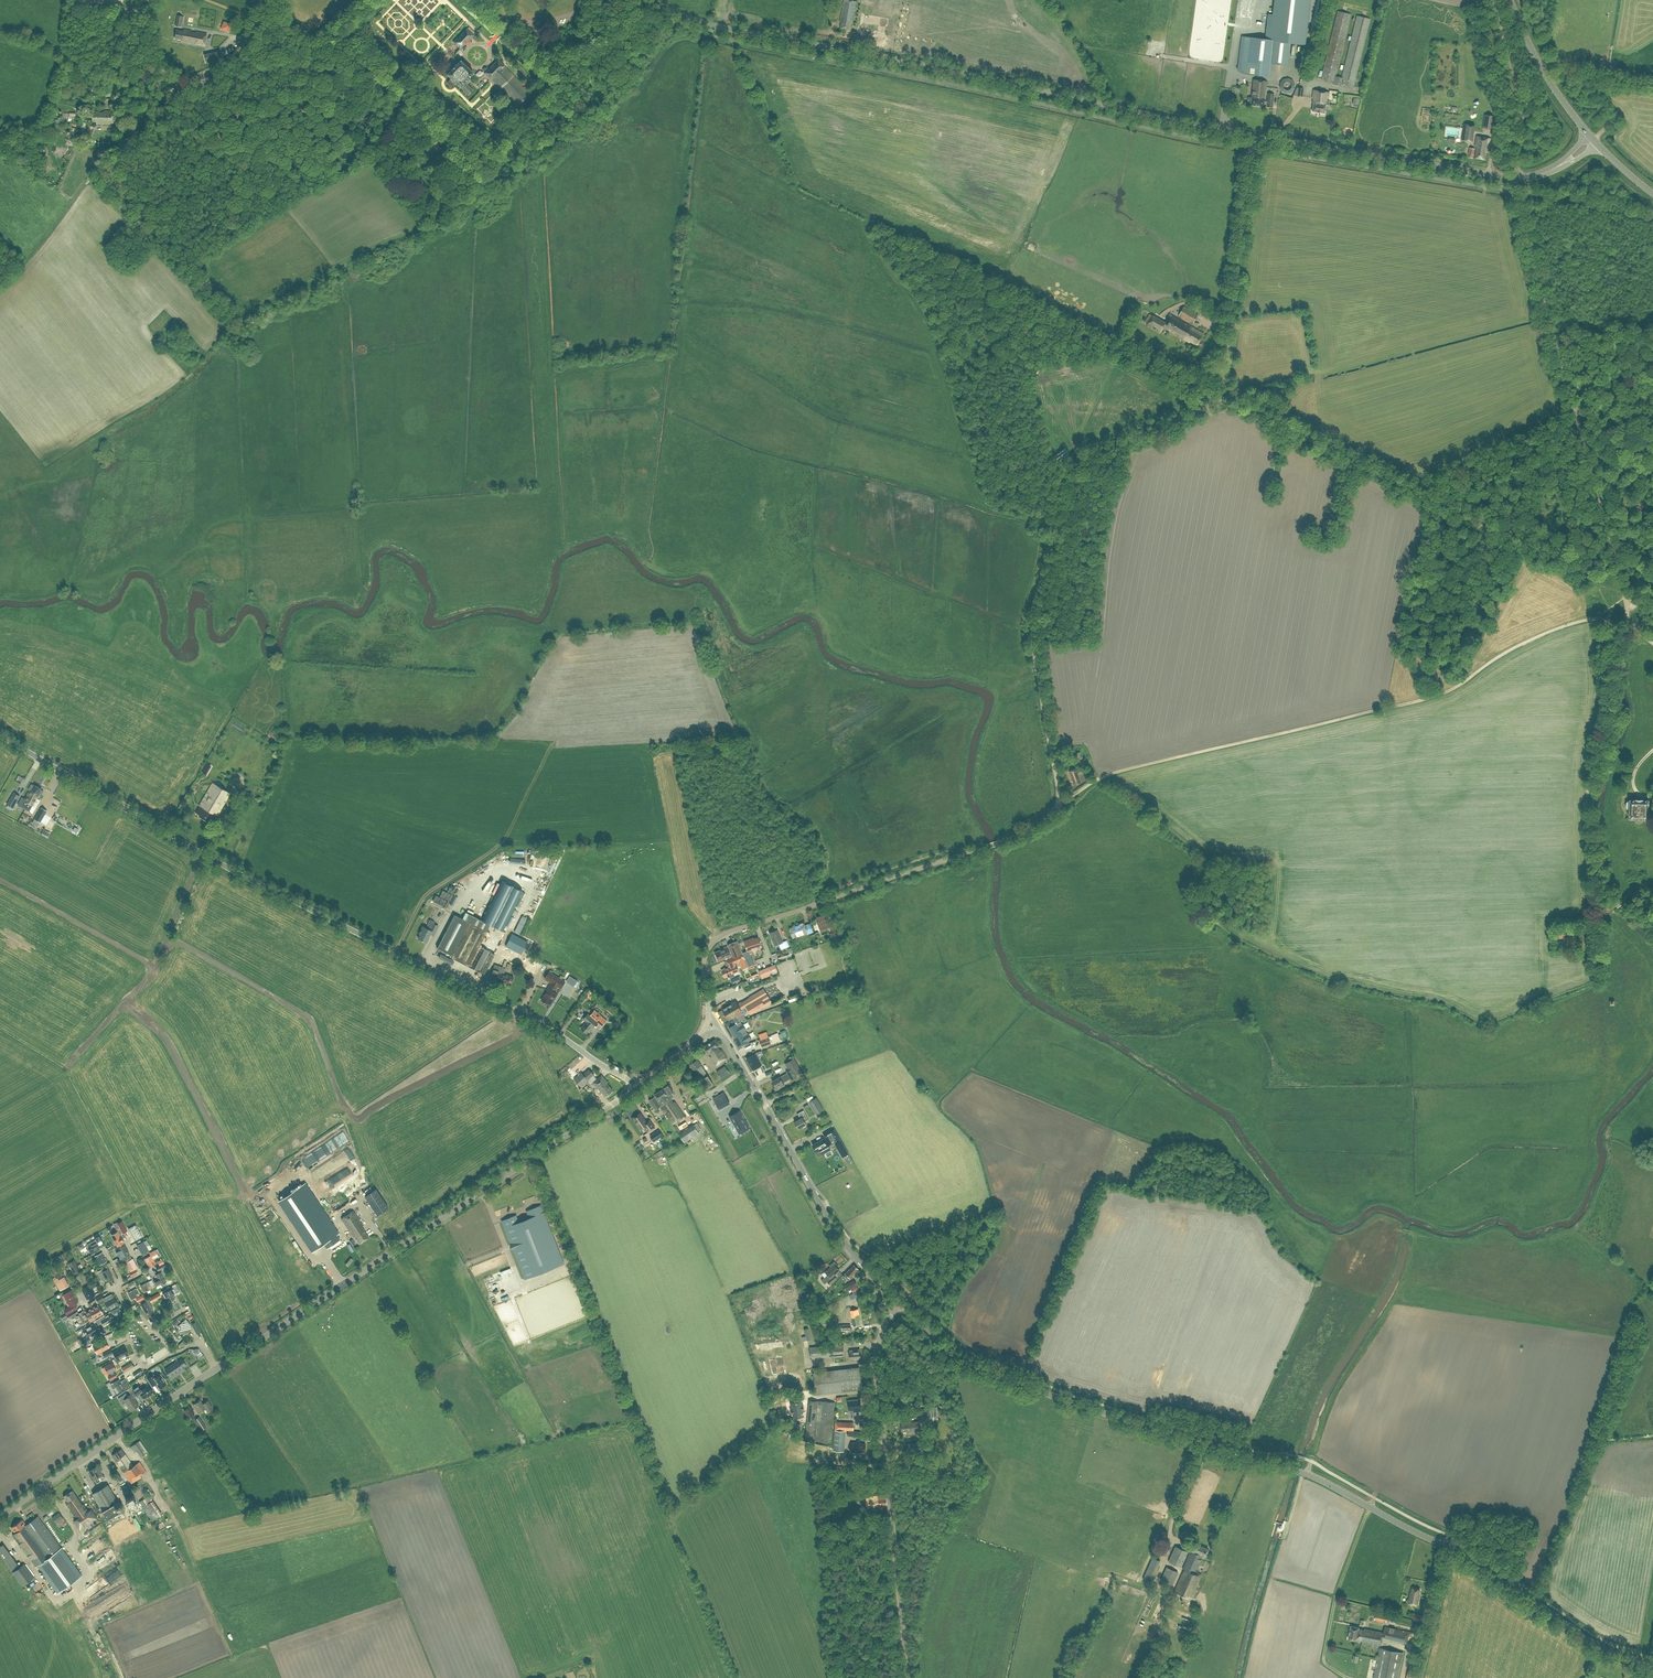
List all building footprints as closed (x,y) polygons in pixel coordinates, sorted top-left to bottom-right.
[(841,21),(840,27),(850,29),(851,23),(853,23),(857,1),(849,0),(844,0),(840,21),(841,21)] [(1245,38),(1241,70),(1243,71),(1243,73),(1269,76),(1271,63),(1287,65),(1289,42),(1304,44),(1309,0),(1275,0),(1272,25),(1267,24),(1265,40),(1245,38)] [(1321,79),(1332,82),(1332,84),(1340,86),(1341,84),(1353,87),(1370,18),(1357,15),(1342,77),(1335,76),(1351,14),(1338,11),(1321,79)] [(177,15),(175,26),(181,27),(181,22),(182,23),(184,16),(177,15)] [(222,20),(219,28),(226,30),(229,22),(222,20)] [(454,42),(460,48),(475,33),(468,27),(454,42)] [(182,40),(182,41),(205,46),(207,34),(184,29),(184,31),(176,29),(174,38),(182,40)] [(219,49),(203,52),(204,60),(221,57),(219,49)] [(447,84),(450,86),(453,86),(455,83),(466,94),(471,88),(467,84),(469,82),(466,80),(473,73),(460,60),(446,75),(450,79),(448,81),(447,84)] [(485,73),(516,105),(529,92),(498,60),(485,73)] [(1264,101),(1266,82),(1253,80),(1251,96),(1252,96),(1250,105),(1264,106),(1266,106),(1266,107),(1273,108),(1274,94),(1267,93),(1267,102),(1264,101)] [(1312,111),(1324,113),(1326,105),(1329,105),(1329,101),(1328,101),(1329,93),(1314,91),(1313,97),(1314,98),(1312,111)] [(103,123),(103,125),(113,125),(113,112),(92,112),(92,122),(97,122),(97,124),(100,125),(100,123),(103,123)] [(117,122),(127,122),(127,113),(117,113),(117,122)] [(1483,127),(1492,129),(1494,116),(1485,114),(1483,127)] [(1464,124),(1462,140),(1472,141),(1474,126),(1464,124)] [(1475,158),(1485,160),(1486,151),(1488,152),(1491,139),(1477,136),(1475,146),(1477,147),(1475,158)] [(1318,323),(1319,329),(1325,328),(1321,306),(1315,307),(1317,317),(1311,318),(1312,324),(1318,323)] [(1198,315),(1183,307),(1178,315),(1193,324),(1198,315)] [(1147,326),(1160,333),(1163,327),(1189,342),(1190,341),(1197,345),(1204,334),(1193,327),(1192,327),(1169,314),(1164,322),(1149,314),(1145,321),(1148,323),(1147,326)] [(1074,769),(1069,771),(1066,772),(1070,782),(1073,781),(1074,784),(1080,782),(1075,769),(1074,769)] [(213,822),(230,793),(213,783),(195,812),(199,814),(198,815),(208,821),(209,820),(213,822)] [(25,809),(37,787),(34,784),(33,785),(31,784),(28,789),(29,790),(24,798),(22,797),(17,805),(25,809)] [(41,789),(37,787),(25,809),(32,813),(39,800),(37,799),(38,797),(38,798),(39,795),(40,796),(43,791),(41,790),(41,789)] [(20,796),(14,792),(13,792),(6,804),(13,808),(20,796)] [(228,823),(231,818),(232,818),(246,797),(240,794),(227,815),(228,815),(224,821),(228,823)] [(1648,819),(1649,800),(1630,800),(1630,801),(1628,801),(1626,802),(1626,807),(1628,809),(1630,809),(1630,818),(1635,818),(1635,819),(1637,821),(1640,821),(1643,819),(1648,819)] [(47,811),(44,809),(41,807),(34,819),(38,821),(40,823),(47,811)] [(503,931),(524,892),(504,881),(491,906),(482,921),(476,918),(468,913),(465,920),(454,914),(436,947),(452,955),(451,957),(483,974),(505,933),(503,931)] [(446,901),(449,895),(443,892),(440,898),(446,901)] [(819,930),(830,926),(829,925),(826,914),(817,917),(818,921),(817,922),(819,928),(819,930)] [(520,934),(528,918),(522,915),(514,931),(520,934)] [(433,923),(434,922),(429,919),(426,927),(422,926),(419,934),(420,934),(418,939),(425,942),(429,934),(432,936),(437,925),(433,923)] [(805,926),(804,923),(790,928),(793,937),(807,932),(807,933),(813,931),(810,924),(805,926)] [(830,925),(832,932),(831,933),(833,939),(839,937),(834,924),(830,925)] [(1576,943),(1576,934),(1567,934),(1564,934),(1564,929),(1556,928),(1556,938),(1563,938),(1563,937),(1567,937),(1567,943),(1576,943)] [(782,942),(778,932),(777,929),(769,932),(774,945),(778,944),(781,949),(789,946),(787,940),(782,942)] [(527,950),(531,943),(512,934),(505,946),(520,953),(523,948),(527,950)] [(753,940),(752,939),(744,941),(747,951),(751,950),(751,951),(761,947),(758,938),(753,940)] [(733,957),(742,953),(737,941),(728,944),(729,946),(714,952),(718,960),(732,955),(733,957)] [(750,958),(748,952),(744,953),(749,966),(754,964),(752,957),(750,958)] [(742,954),(725,961),(727,967),(722,969),(725,976),(729,975),(730,977),(734,975),(733,973),(738,971),(735,962),(739,961),(743,968),(747,966),(742,954)] [(504,968),(507,961),(504,960),(501,967),(494,965),(491,974),(497,976),(496,979),(507,983),(508,980),(511,981),(513,976),(506,974),(505,975),(503,975),(505,969),(504,968)] [(762,978),(769,975),(777,972),(778,972),(775,965),(766,968),(759,971),(762,978)] [(551,973),(552,971),(550,970),(549,971),(544,978),(551,982),(548,988),(541,999),(550,1005),(557,993),(554,992),(558,986),(561,988),(565,981),(561,979),(563,976),(561,975),(559,978),(551,973)] [(742,981),(740,976),(730,980),(732,984),(742,981)] [(753,1003),(746,1007),(751,1015),(764,1006),(765,1008),(772,1003),(763,988),(749,996),(749,997),(753,1003)] [(735,1001),(722,1008),(722,1009),(728,1019),(728,1020),(732,1017),(735,1022),(738,1020),(740,1020),(746,1018),(744,1014),(747,1013),(744,1008),(746,1007),(753,1003),(749,997),(741,1002),(741,1001),(737,1003),(735,1001)] [(728,1019),(722,1009),(718,1012),(724,1022),(728,1019)] [(607,1020),(595,1010),(590,1015),(588,1014),(583,1019),(587,1021),(581,1028),(587,1033),(592,1027),(593,1028),(598,1023),(602,1026),(607,1020)] [(741,1024),(740,1022),(735,1024),(735,1023),(729,1027),(736,1040),(734,1041),(739,1048),(749,1043),(748,1040),(751,1039),(747,1033),(745,1029),(742,1024),(741,1024)] [(759,1040),(762,1047),(772,1043),(769,1036),(759,1040)] [(711,1057),(716,1065),(727,1058),(722,1049),(720,1050),(718,1047),(719,1046),(715,1039),(704,1047),(708,1053),(710,1052),(712,1056),(711,1057)] [(753,1070),(756,1068),(756,1067),(761,1064),(755,1053),(746,1058),(752,1069),(753,1069),(753,1070)] [(794,1058),(785,1064),(789,1070),(787,1071),(788,1073),(792,1080),(796,1077),(798,1076),(796,1073),(801,1070),(794,1058)] [(713,1083),(697,1059),(690,1064),(694,1070),(695,1070),(704,1084),(705,1084),(707,1087),(713,1083)] [(588,1082),(587,1081),(594,1075),(589,1069),(583,1074),(581,1072),(579,1070),(572,1076),(574,1078),(574,1079),(577,1083),(576,1084),(581,1089),(582,1088),(588,1082)] [(723,1072),(721,1069),(717,1072),(721,1078),(729,1072),(727,1069),(723,1072)] [(613,1090),(606,1082),(607,1081),(601,1074),(592,1082),(598,1089),(599,1088),(605,1096),(609,1093),(610,1093),(612,1092),(612,1091),(613,1090)] [(781,1087),(784,1085),(783,1083),(787,1080),(785,1075),(780,1078),(779,1077),(772,1081),(774,1084),(772,1085),(776,1090),(781,1087)] [(684,1116),(669,1094),(673,1091),(668,1085),(654,1094),(655,1096),(649,1100),(655,1109),(660,1106),(673,1124),(684,1116)] [(729,1102),(724,1092),(713,1098),(719,1108),(729,1102)] [(815,1113),(822,1109),(816,1098),(809,1102),(815,1113)] [(803,1127),(806,1125),(804,1121),(808,1119),(803,1110),(798,1113),(800,1118),(794,1121),(798,1128),(803,1125),(803,1127)] [(742,1118),(738,1111),(730,1116),(738,1130),(742,1128),(744,1131),(749,1128),(743,1118),(742,1118)] [(646,1121),(640,1113),(632,1118),(640,1130),(644,1127),(647,1132),(655,1127),(649,1119),(646,1121)] [(693,1124),(679,1133),(684,1142),(699,1133),(697,1130),(700,1128),(697,1123),(694,1125),(693,1124)] [(829,1144),(840,1138),(834,1128),(823,1135),(829,1144)] [(650,1135),(654,1141),(663,1135),(659,1129),(650,1135)] [(813,1145),(816,1151),(820,1149),(822,1153),(831,1149),(827,1142),(826,1143),(823,1139),(813,1145)] [(836,1143),(838,1147),(843,1156),(848,1154),(843,1144),(841,1140),(836,1143)] [(304,1183),(279,1200),(313,1250),(323,1243),(327,1248),(340,1239),(336,1234),(338,1233),(304,1183)] [(347,1199),(352,1196),(348,1188),(343,1191),(347,1199)] [(377,1215),(388,1207),(375,1188),(364,1196),(377,1215)] [(527,1210),(530,1218),(532,1223),(538,1220),(545,1217),(540,1205),(527,1210)] [(506,1208),(499,1211),(502,1217),(509,1214),(506,1208)] [(369,1237),(362,1227),(363,1226),(352,1210),(341,1218),(354,1237),(355,1236),(360,1243),(369,1237)] [(530,1218),(518,1222),(515,1215),(503,1220),(526,1278),(557,1266),(538,1220),(532,1223),(530,1218)] [(117,1223),(122,1233),(123,1233),(127,1231),(121,1221),(117,1223)] [(122,1233),(117,1223),(117,1222),(113,1224),(117,1231),(111,1234),(116,1243),(118,1246),(123,1243),(119,1235),(122,1233)] [(128,1228),(135,1240),(142,1236),(136,1224),(128,1228)] [(91,1252),(100,1247),(104,1245),(98,1233),(93,1236),(95,1240),(86,1244),(91,1252)] [(144,1241),(137,1245),(142,1254),(148,1250),(146,1245),(148,1244),(146,1242),(145,1243),(145,1242),(144,1242),(144,1241)] [(129,1254),(124,1245),(115,1249),(120,1259),(118,1260),(119,1263),(127,1258),(125,1256),(129,1254)] [(149,1267),(155,1264),(156,1263),(154,1259),(159,1256),(155,1249),(149,1252),(150,1255),(144,1258),(149,1267)] [(106,1261),(102,1252),(94,1256),(96,1260),(97,1259),(100,1265),(106,1261)] [(137,1268),(132,1259),(126,1262),(130,1271),(137,1268)] [(55,1263),(54,1260),(48,1263),(50,1266),(49,1267),(54,1275),(61,1272),(56,1263),(55,1263)] [(77,1265),(74,1260),(68,1263),(73,1272),(79,1269),(82,1267),(80,1263),(77,1265)] [(830,1265),(829,1265),(831,1267),(825,1272),(825,1271),(822,1274),(824,1277),(821,1280),(825,1283),(827,1281),(830,1285),(837,1278),(834,1275),(840,1270),(837,1267),(839,1265),(838,1266),(834,1262),(830,1265)] [(850,1268),(846,1272),(846,1273),(845,1273),(842,1277),(846,1280),(847,1279),(849,1280),(851,1279),(850,1278),(852,1277),(856,1272),(855,1272),(858,1269),(854,1265),(850,1269),(850,1268)] [(112,1277),(108,1268),(102,1271),(101,1269),(97,1271),(102,1280),(104,1280),(106,1279),(106,1280),(112,1277)] [(160,1284),(166,1281),(161,1272),(155,1274),(157,1278),(154,1279),(157,1286),(158,1286),(160,1284)] [(83,1275),(82,1273),(76,1276),(80,1285),(87,1281),(89,1280),(85,1274),(83,1275)] [(68,1286),(63,1276),(59,1279),(57,1277),(53,1280),(54,1281),(55,1281),(60,1290),(68,1286)] [(843,1286),(846,1291),(853,1287),(853,1288),(857,1286),(857,1285),(854,1280),(843,1286)] [(143,1292),(151,1288),(148,1282),(140,1286),(143,1292)] [(313,1283),(305,1287),(307,1293),(316,1289),(313,1283)] [(81,1289),(87,1298),(95,1294),(89,1284),(81,1289)] [(172,1286),(161,1291),(164,1297),(165,1297),(168,1302),(169,1301),(170,1301),(175,1298),(173,1295),(175,1294),(176,1293),(174,1289),(177,1288),(175,1284),(172,1286)] [(131,1299),(139,1295),(136,1288),(128,1293),(131,1299)] [(298,1291),(302,1296),(307,1293),(304,1288),(298,1291)] [(67,1314),(77,1308),(75,1303),(77,1302),(71,1290),(63,1294),(70,1306),(64,1310),(67,1314)] [(151,1302),(161,1296),(159,1292),(149,1298),(151,1302)] [(113,1297),(111,1294),(103,1299),(101,1295),(96,1298),(98,1302),(103,1299),(109,1309),(118,1304),(114,1297),(113,1297)] [(151,1320),(155,1317),(150,1310),(153,1308),(148,1300),(141,1304),(151,1320)] [(90,1310),(86,1312),(91,1321),(95,1318),(94,1318),(103,1313),(98,1305),(90,1310)] [(115,1315),(121,1312),(119,1307),(112,1311),(115,1315)] [(78,1313),(76,1309),(67,1315),(69,1318),(78,1313)] [(853,1325),(860,1324),(859,1318),(860,1318),(858,1309),(850,1310),(853,1325)] [(82,1324),(84,1322),(88,1319),(82,1311),(78,1314),(79,1315),(76,1317),(82,1324)] [(104,1318),(103,1315),(95,1320),(97,1324),(101,1321),(103,1325),(111,1321),(108,1315),(104,1318)] [(186,1322),(184,1320),(178,1326),(180,1328),(178,1329),(183,1335),(185,1333),(186,1334),(192,1329),(191,1328),(192,1327),(190,1323),(188,1321),(186,1322)] [(93,1325),(85,1329),(85,1330),(84,1331),(86,1335),(87,1335),(88,1334),(96,1330),(93,1325)] [(803,1341),(807,1340),(811,1339),(808,1328),(804,1330),(805,1336),(802,1337),(803,1341)] [(82,1339),(86,1345),(91,1342),(87,1336),(82,1339)] [(99,1352),(105,1349),(102,1343),(94,1347),(96,1352),(98,1351),(99,1352)] [(811,1357),(844,1354),(843,1344),(810,1347),(811,1357)] [(120,1359),(128,1355),(124,1346),(116,1351),(120,1359)] [(199,1348),(191,1348),(195,1354),(197,1353),(199,1356),(203,1354),(199,1348)] [(850,1359),(860,1358),(859,1348),(849,1349),(850,1359)] [(105,1358),(113,1353),(111,1349),(102,1353),(105,1358)] [(186,1364),(182,1358),(178,1360),(165,1369),(170,1376),(171,1376),(172,1376),(174,1375),(174,1374),(183,1367),(182,1366),(186,1364)] [(114,1373),(113,1371),(116,1369),(112,1362),(105,1366),(108,1373),(110,1372),(112,1374),(108,1376),(110,1380),(116,1376),(114,1373)] [(124,1372),(133,1366),(131,1362),(122,1368),(124,1372)] [(861,1388),(858,1367),(818,1372),(817,1367),(813,1367),(813,1372),(816,1393),(861,1388)] [(140,1369),(133,1374),(135,1377),(142,1372),(140,1369)] [(162,1378),(160,1374),(155,1377),(153,1374),(147,1378),(152,1385),(156,1383),(159,1388),(166,1383),(165,1382),(166,1381),(164,1378),(162,1378)] [(776,1384),(780,1383),(780,1382),(782,1382),(781,1376),(772,1378),(773,1384),(776,1384)] [(129,1387),(124,1379),(120,1381),(119,1379),(111,1384),(113,1388),(116,1386),(118,1391),(124,1388),(125,1389),(129,1387)] [(138,1385),(132,1389),(137,1396),(137,1395),(136,1394),(140,1392),(144,1398),(153,1392),(148,1384),(141,1389),(138,1385)] [(134,1398),(137,1396),(132,1389),(131,1387),(129,1388),(127,1389),(131,1394),(127,1396),(125,1393),(118,1398),(123,1405),(126,1403),(131,1410),(138,1405),(134,1398)] [(834,1402),(809,1399),(805,1438),(813,1439),(814,1425),(817,1426),(815,1440),(830,1441),(834,1402)] [(862,1413),(860,1399),(848,1400),(849,1410),(853,1410),(854,1418),(863,1417),(863,1413),(862,1413)] [(802,1400),(791,1402),(792,1408),(791,1408),(792,1413),(799,1412),(799,1416),(799,1417),(805,1416),(804,1409),(805,1409),(804,1404),(803,1405),(802,1400)] [(201,1402),(194,1407),(199,1414),(195,1417),(201,1427),(207,1423),(203,1417),(209,1413),(201,1402)] [(916,1408),(916,1406),(908,1407),(908,1411),(915,1410),(915,1413),(926,1413),(926,1416),(918,1416),(918,1421),(936,1419),(935,1410),(935,1407),(916,1408)] [(190,1419),(192,1417),(191,1416),(192,1416),(187,1408),(184,1411),(188,1418),(190,1419)] [(902,1431),(918,1429),(917,1421),(901,1423),(902,1431)] [(833,1437),(834,1437),(833,1449),(843,1450),(844,1437),(844,1431),(834,1430),(833,1437)] [(147,1452),(139,1440),(130,1446),(134,1452),(137,1451),(141,1457),(147,1452)] [(908,1450),(925,1448),(924,1441),(907,1443),(908,1450)] [(865,1451),(866,1443),(858,1443),(858,1442),(851,1442),(851,1451),(860,1451),(865,1451)] [(133,1466),(121,1449),(112,1455),(131,1483),(141,1477),(140,1475),(146,1471),(139,1461),(133,1466)] [(99,1470),(96,1466),(89,1471),(94,1479),(96,1483),(104,1478),(102,1474),(99,1470)] [(857,1491),(857,1482),(849,1483),(850,1491),(857,1491)] [(118,1503),(108,1484),(92,1493),(101,1510),(102,1510),(106,1518),(118,1511),(119,1512),(122,1510),(123,1505),(121,1502),(118,1503)] [(120,1494),(124,1493),(123,1490),(128,1489),(127,1485),(123,1486),(123,1488),(119,1489),(120,1494)] [(82,1504),(72,1490),(64,1496),(68,1502),(66,1503),(77,1518),(73,1521),(80,1530),(97,1518),(91,1509),(88,1511),(83,1503),(82,1504)] [(886,1494),(866,1496),(867,1507),(875,1506),(875,1505),(878,1505),(878,1504),(886,1503),(886,1494)] [(132,1495),(125,1500),(129,1505),(136,1500),(132,1495)] [(160,1514),(151,1500),(148,1502),(144,1497),(138,1501),(150,1520),(160,1514)] [(59,1527),(66,1522),(58,1512),(52,1517),(59,1527)] [(26,1524),(22,1519),(11,1528),(14,1533),(12,1534),(36,1566),(38,1565),(58,1592),(81,1575),(38,1516),(26,1524)] [(1205,1556),(1209,1549),(1193,1543),(1190,1550),(1182,1568),(1184,1569),(1182,1574),(1181,1574),(1181,1573),(1174,1590),(1190,1597),(1200,1574),(1195,1571),(1202,1555),(1205,1556)] [(3,1544),(0,1546),(0,1555),(12,1572),(22,1585),(30,1579),(31,1581),(35,1579),(33,1577),(33,1576),(24,1563),(20,1566),(3,1544)] [(1180,1566),(1187,1551),(1175,1545),(1168,1560),(1180,1566)] [(1141,1577),(1148,1580),(1157,1561),(1150,1558),(1141,1577)] [(1166,1566),(1161,1580),(1172,1584),(1177,1571),(1166,1566)] [(118,1568),(101,1577),(105,1584),(122,1575),(118,1568)] [(1418,1596),(1420,1589),(1412,1587),(1411,1592),(1410,1592),(1408,1603),(1417,1605),(1419,1596),(1418,1596)] [(1386,1622),(1387,1614),(1376,1611),(1374,1619),(1386,1622)] [(1359,1626),(1351,1625),(1348,1638),(1356,1640),(1357,1639),(1362,1640),(1362,1641),(1381,1645),(1383,1637),(1409,1642),(1412,1632),(1385,1626),(1384,1632),(1364,1628),(1364,1629),(1359,1628),(1359,1626)] [(1380,1647),(1374,1677),(1398,1677),(1403,1652),(1380,1647)] [(1370,1659),(1362,1657),(1358,1677),(1367,1677),(1368,1669),(1370,1659)]
